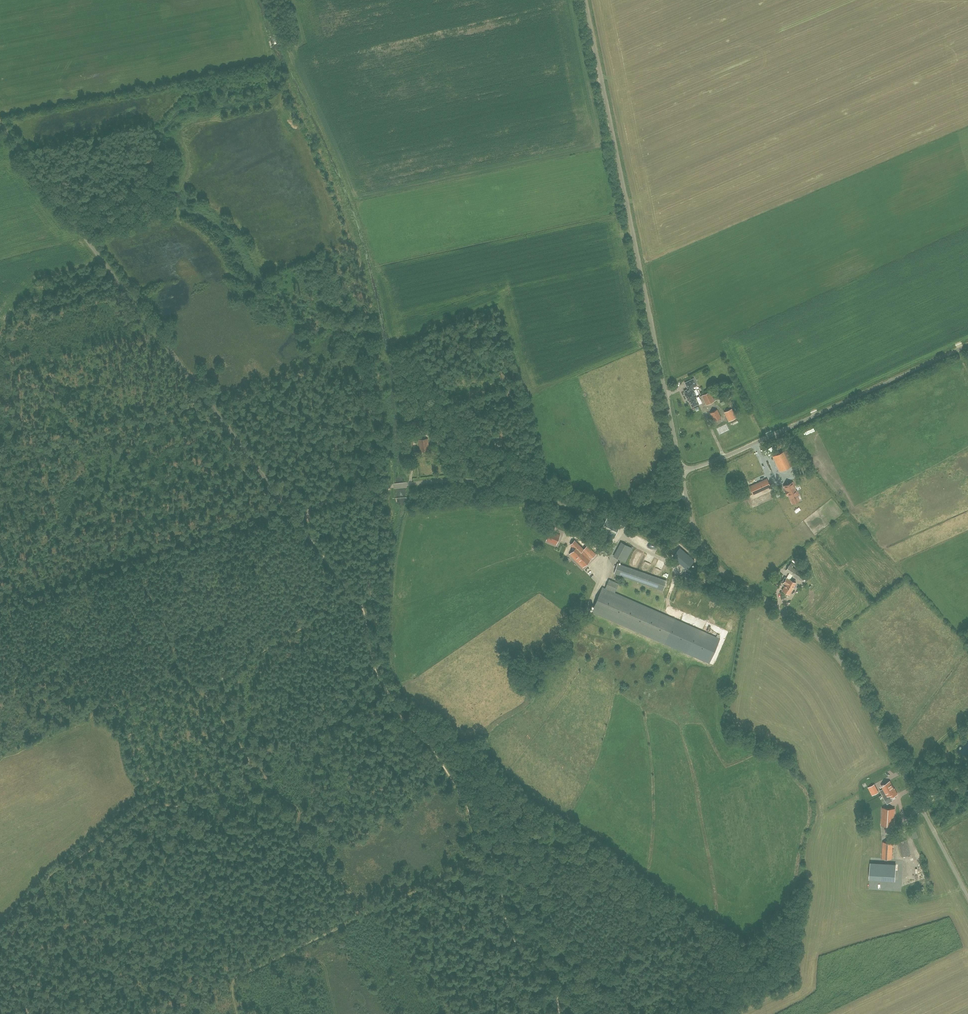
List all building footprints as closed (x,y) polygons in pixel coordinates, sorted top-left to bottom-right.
[(689,400),(692,407),(701,402),(698,397),(696,398),(695,397),(696,396),(695,395),(698,394),(696,390),(694,391),(693,389),(692,390),(691,388),(696,385),(693,379),(685,383),(688,389),(684,391),(685,393),(684,393),(688,401),(689,400)] [(712,390),(710,392),(710,391),(702,395),(707,405),(715,401),(714,401),(717,400),(712,390)] [(722,418),(717,409),(710,413),(714,421),(722,418)] [(736,418),(732,409),(725,412),(729,421),(736,418)] [(415,428),(419,423),(415,420),(411,424),(415,428)] [(494,447),(501,445),(498,436),(491,438),(494,447)] [(429,450),(428,439),(419,440),(420,451),(424,451),(424,452),(426,452),(426,451),(429,450)] [(773,456),(780,471),(796,464),(789,449),(773,456)] [(753,494),(771,487),(767,479),(750,486),(753,494)] [(795,486),(793,482),(789,483),(787,485),(784,486),(786,490),(784,491),(786,495),(788,495),(792,504),(799,501),(797,496),(799,495),(797,490),(796,491),(794,487),(795,486)] [(621,524),(607,518),(600,532),(613,539),(621,524)] [(560,535),(553,532),(555,528),(550,526),(548,530),(551,531),(548,537),(547,540),(556,544),(559,539),(560,535)] [(596,554),(588,546),(584,549),(575,540),(571,544),(575,549),(570,554),(583,567),(596,554)] [(613,556),(625,563),(633,548),(621,542),(613,556)] [(789,565),(786,570),(790,572),(794,574),(797,569),(792,567),(794,564),(790,561),(788,565),(789,565)] [(614,573),(663,590),(666,581),(618,564),(614,573)] [(803,581),(806,576),(800,572),(799,572),(797,576),(796,577),(803,581)] [(785,577),(782,582),(786,584),(782,590),(789,595),(796,583),(790,579),(792,576),(788,575),(786,578),(785,577)] [(615,592),(618,583),(609,579),(605,588),(602,587),(592,612),(688,654),(698,629),(615,592)] [(894,789),(890,781),(882,785),(887,796),(889,795),(891,798),(897,794),(895,789),(894,789)] [(872,796),(879,792),(875,784),(868,788),(872,796)] [(894,826),(895,808),(883,807),(881,825),(894,826)] [(910,829),(912,839),(919,837),(916,827),(910,829)] [(899,841),(902,856),(910,854),(907,839),(899,841)] [(883,842),(882,858),(892,859),(893,842),(883,842)] [(896,864),(886,863),(885,879),(895,879),(896,864)]
